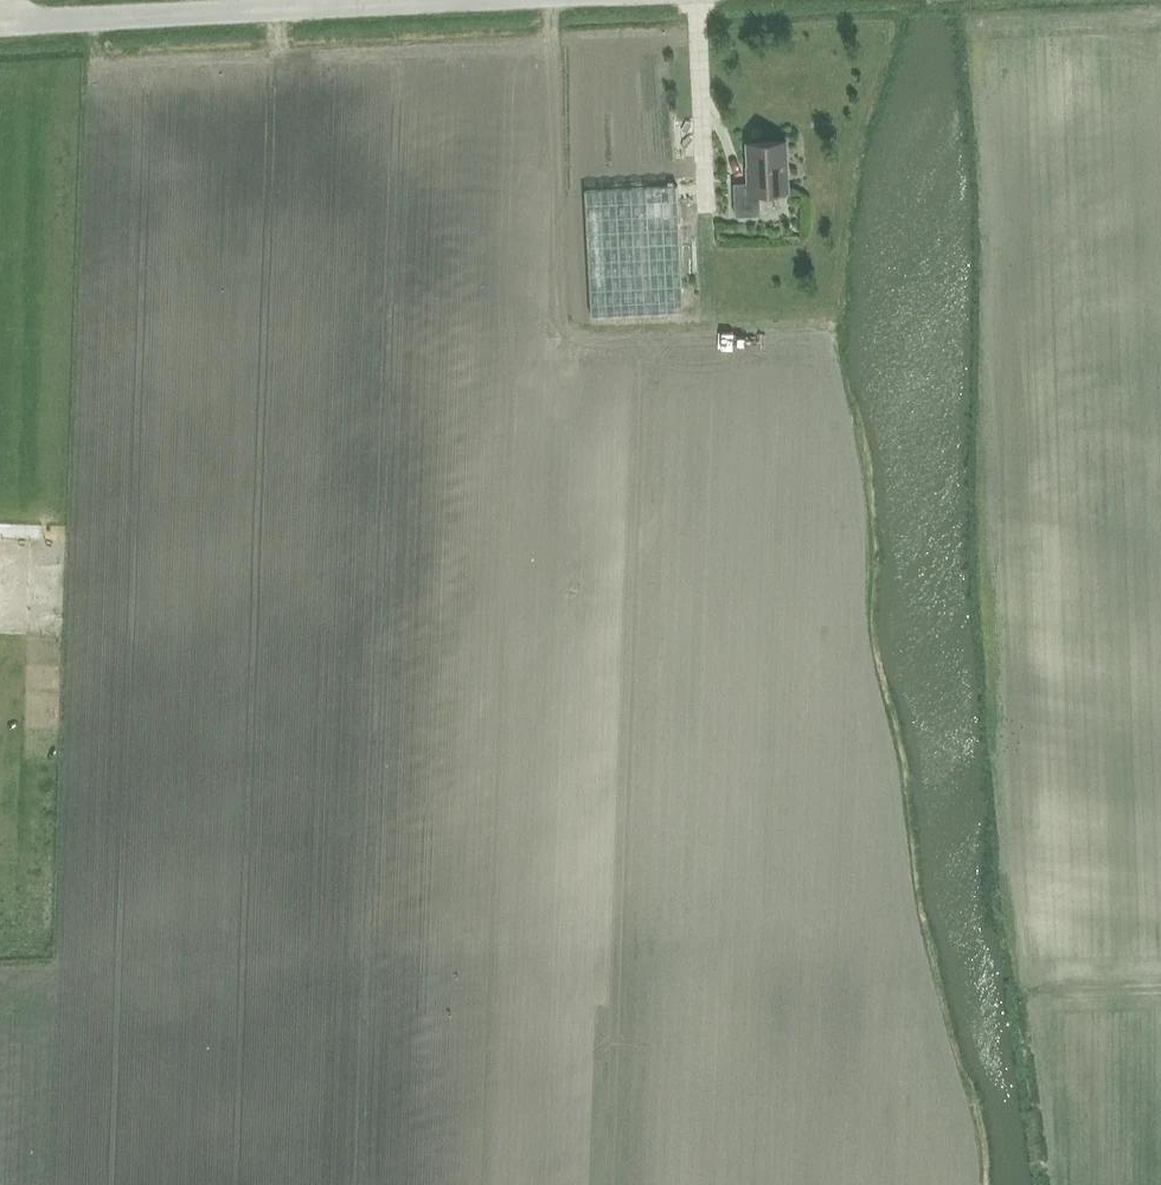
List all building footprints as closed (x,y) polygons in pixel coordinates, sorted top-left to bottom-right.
[(734,182),(736,215),(761,214),(760,192),(789,190),(787,140),(748,142),(750,181),(734,182)] [(586,189),(592,316),(684,312),(678,184),(586,189)] [(574,306),(587,306),(586,279),(573,279),(574,306)]
